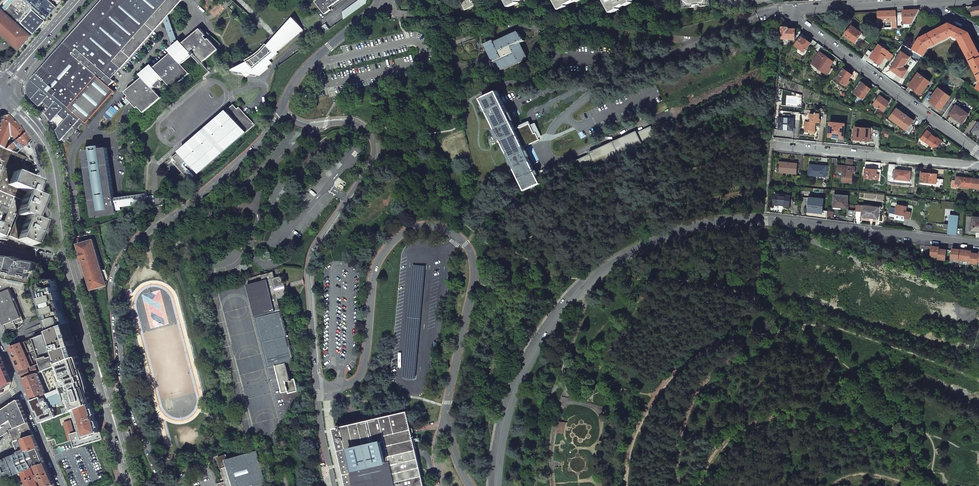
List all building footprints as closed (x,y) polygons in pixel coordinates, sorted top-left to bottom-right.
[(4,12),(17,23),(33,6),(26,0),(15,0),(4,12)] [(33,6),(47,19),(57,7),(49,0),(26,0),(33,6)] [(58,51),(34,78),(32,81),(31,83),(29,87),(29,88),(29,89),(29,91),(30,92),(31,95),(34,99),(41,107),(45,102),(51,108),(47,113),(53,122),(59,115),(66,121),(57,130),(61,141),(73,129),(74,129),(74,128),(81,119),(84,122),(87,124),(115,92),(110,87),(115,82),(112,80),(104,73),(112,64),(113,62),(119,67),(122,69),(153,34),(145,27),(153,18),(161,25),(183,0),(104,0),(58,51)] [(341,0),(319,0),(316,2),(325,15),(331,10),(330,8),(341,0)] [(344,0),(341,0),(330,8),(331,10),(344,0)] [(342,12),(343,20),(362,7),(361,0),(360,0),(342,12)] [(465,10),(474,5),(472,2),(471,2),(470,1),(471,0),(460,0),(465,10)] [(560,9),(578,0),(556,0),(560,9)] [(634,0),(606,0),(612,12),(634,1),(634,0)] [(971,7),(973,16),(978,15),(978,5),(977,6),(974,6),(971,7)] [(19,50),(31,36),(17,23),(4,12),(1,9),(0,10),(0,33),(19,50)] [(919,10),(903,11),(903,17),(904,24),(913,23),(919,10)] [(896,11),(877,12),(878,29),(897,28),(896,11)] [(145,27),(153,34),(161,25),(153,18),(145,27)] [(293,18),(268,46),(266,44),(265,46),(261,50),(256,55),(252,57),(250,58),(245,61),(247,62),(232,70),(231,71),(239,73),(239,75),(244,76),(245,74),(249,75),(249,76),(255,77),(256,77),(257,77),(257,76),(258,76),(259,77),(268,69),(267,67),(272,64),(270,61),(278,54),(277,53),(303,30),(293,18)] [(949,24),(936,31),(936,30),(933,31),(933,32),(920,39),(919,40),(918,42),(918,43),(914,50),(924,56),(929,48),(953,36),(958,39),(978,80),(978,55),(978,53),(978,52),(977,50),(976,49),(968,34),(949,24)] [(863,34),(852,26),(845,36),(850,40),(855,43),(857,41),(861,44),(866,37),(862,35),(863,34)] [(788,28),(782,28),(782,39),(795,40),(796,30),(792,30),(788,30),(788,28)] [(172,53),(154,68),(160,76),(149,85),(143,77),(125,93),(129,97),(127,98),(130,101),(132,100),(138,107),(143,113),(160,98),(152,89),(155,87),(156,88),(157,88),(159,88),(160,88),(161,87),(162,86),(162,85),(162,83),(161,82),(163,79),(171,89),(189,74),(181,64),(192,55),(200,65),(218,50),(217,49),(209,39),(207,40),(204,37),(206,36),(204,34),(200,29),(183,44),(185,46),(174,56),(172,53)] [(494,41),(486,44),(498,71),(518,62),(519,64),(527,59),(520,44),(525,42),(519,33),(497,43),(498,45),(496,46),(494,41)] [(221,45),(212,37),(209,39),(217,49),(221,45)] [(801,37),(795,46),(804,52),(809,46),(811,43),(806,40),(805,40),(803,39),(801,37)] [(811,43),(809,46),(814,49),(818,44),(813,40),(811,43)] [(174,56),(185,46),(183,44),(181,43),(171,52),(172,53),(174,56)] [(814,49),(813,50),(819,54),(820,52),(823,48),(818,44),(814,49)] [(879,45),(870,58),(873,61),(874,60),(877,63),(880,65),(885,58),(889,52),(879,45)] [(819,54),(812,64),(827,75),(830,70),(829,69),(834,62),(827,57),(820,52),(819,54)] [(889,52),(885,58),(890,61),(894,56),(889,52)] [(911,58),(903,53),(890,70),(896,74),(902,78),(908,71),(904,68),(911,58)] [(112,80),(122,69),(119,67),(117,68),(112,64),(104,73),(112,80)] [(153,67),(142,76),(143,77),(149,85),(160,76),(154,68),(153,67)] [(844,69),(836,80),(844,86),(850,78),(852,75),(848,72),(844,69)] [(852,75),(850,78),(854,81),(859,74),(855,71),(852,75)] [(930,83),(918,74),(915,79),(909,86),(915,90),(921,95),(930,83)] [(861,82),(853,92),(864,100),(871,89),(866,85),(861,82)] [(878,88),(874,94),(879,98),(880,96),(883,92),(878,88)] [(950,98),(938,89),(935,94),(929,101),(935,105),(941,110),(950,98)] [(537,167),(533,169),(528,157),(530,156),(527,149),(525,151),(523,147),(539,140),(538,137),(541,136),(537,126),(535,123),(530,125),(529,122),(519,127),(518,124),(515,126),(516,128),(515,129),(511,121),(514,120),(511,113),(508,114),(498,91),(484,97),(483,96),(482,97),(524,191),(540,183),(537,178),(541,176),(537,167)] [(879,98),(874,105),(883,112),(889,103),(885,100),(880,96),(879,98)] [(237,110),(234,106),(210,126),(212,128),(198,140),(197,138),(173,158),(177,162),(175,164),(190,181),(254,125),(239,108),(237,110)] [(969,115),(957,106),(950,115),(954,118),(957,120),(958,120),(962,123),(969,115)] [(897,109),(890,119),(907,131),(906,132),(908,134),(909,133),(914,127),(911,125),(914,121),(907,116),(906,114),(904,113),(904,114),(897,109)] [(806,127),(805,132),(810,132),(810,134),(812,134),(815,134),(815,127),(815,123),(820,124),(821,119),(820,119),(820,114),(815,113),(815,115),(810,114),(810,118),(810,122),(805,122),(805,127),(806,127)] [(0,119),(0,148),(3,149),(22,132),(17,126),(15,124),(13,122),(6,116),(1,117),(0,119)] [(794,119),(780,118),(779,129),(784,130),(784,128),(788,129),(788,130),(791,130),(793,131),(794,119)] [(77,130),(84,122),(81,119),(74,128),(77,130)] [(845,124),(834,123),(832,137),(838,138),(844,138),(845,124)] [(657,139),(651,127),(637,133),(636,132),(590,153),(590,155),(576,161),(582,173),(657,139)] [(871,129),(855,128),(854,140),(862,141),(870,141),(871,129)] [(928,131),(921,140),(933,148),(935,145),(938,147),(940,144),(942,142),(928,131)] [(25,144),(28,141),(27,140),(25,137),(23,133),(22,132),(3,149),(14,154),(22,146),(25,144)] [(84,151),(94,218),(117,214),(116,211),(122,210),(121,206),(148,202),(149,204),(155,203),(154,196),(145,197),(145,194),(114,198),(107,148),(100,149),(100,146),(97,146),(93,147),(91,147),(92,150),(84,151)] [(6,240),(7,236),(15,239),(32,245),(40,225),(41,222),(32,219),(34,215),(41,198),(32,195),(34,189),(37,182),(34,181),(36,176),(30,174),(31,171),(31,168),(30,167),(29,164),(29,163),(29,162),(27,160),(24,158),(14,154),(3,149),(0,148),(0,206),(0,205),(8,208),(0,228),(0,227),(0,239),(6,240)] [(789,163),(780,162),(780,169),(783,169),(783,173),(797,174),(798,164),(789,163)] [(818,166),(810,165),(809,176),(826,177),(827,167),(818,166)] [(842,166),(838,166),(837,172),(843,173),(843,176),(842,182),(852,183),(853,172),(855,172),(855,167),(852,167),(847,167),(842,166)] [(878,170),(865,169),(864,179),(880,180),(880,174),(877,174),(878,170)] [(903,171),(896,170),(895,171),(893,171),(893,172),(893,174),(895,174),(895,179),(910,181),(911,172),(903,171)] [(929,173),(921,173),(920,182),(934,184),(935,179),(936,179),(937,174),(929,173)] [(971,188),(972,179),(964,178),(956,177),(956,184),(958,185),(958,187),(971,188)] [(972,179),(971,188),(978,189),(978,180),(978,179),(972,179)] [(791,196),(775,194),(774,204),(782,205),(790,206),(791,196)] [(848,197),(834,195),(833,206),(841,206),(841,208),(844,208),(847,209),(848,197)] [(824,199),(810,198),(809,210),(818,211),(818,213),(820,213),(823,213),(824,199)] [(897,205),(895,214),(905,216),(905,218),(910,219),(911,212),(906,211),(907,206),(897,205)] [(880,208),(863,206),(862,215),(874,216),(873,219),(876,219),(878,219),(880,208)] [(950,229),(950,234),(956,235),(959,216),(950,215),(949,224),(944,224),(943,229),(950,229)] [(93,240),(91,234),(77,237),(78,244),(93,240)] [(106,286),(93,240),(78,244),(84,265),(90,286),(92,290),(106,286)] [(940,247),(932,246),(931,257),(938,258),(938,259),(946,260),(947,250),(940,249),(940,247)] [(956,249),(956,251),(952,251),(951,259),(970,261),(970,263),(978,264),(978,262),(978,252),(972,251),(972,253),(968,253),(968,251),(956,249)] [(3,277),(4,278),(17,281),(26,283),(30,284),(31,277),(32,278),(34,276),(37,262),(36,262),(27,260),(26,261),(23,260),(23,261),(21,261),(21,259),(4,255),(4,257),(2,257),(2,255),(0,255),(0,275),(3,277)] [(247,285),(255,318),(274,313),(281,312),(281,311),(281,310),(278,299),(286,297),(286,292),(285,286),(283,281),(281,276),(275,278),(274,272),(261,275),(260,276),(248,279),(249,284),(247,285)] [(9,282),(11,287),(12,287),(18,288),(17,282),(17,281),(4,278),(3,277),(0,278),(0,277),(0,286),(9,282)] [(57,278),(49,281),(51,288),(58,286),(59,286),(57,278)] [(26,283),(17,281),(17,282),(18,288),(20,288),(20,289),(24,290),(26,283)] [(63,300),(61,292),(59,292),(58,290),(59,290),(58,286),(51,288),(49,281),(44,282),(44,284),(43,285),(42,286),(41,287),(36,288),(49,332),(55,329),(56,329),(64,325),(68,324),(70,323),(68,316),(66,316),(65,312),(64,310),(66,310),(64,302),(63,300)] [(19,308),(15,300),(14,301),(12,302),(7,290),(7,289),(11,287),(9,282),(0,286),(0,313),(13,309),(13,310),(19,308)] [(19,308),(13,310),(13,309),(0,313),(0,318),(2,322),(5,331),(17,328),(14,322),(16,321),(17,324),(24,321),(19,308)] [(257,318),(268,367),(267,367),(268,368),(274,366),(276,365),(279,378),(281,386),(283,393),(288,391),(289,393),(297,391),(294,379),(290,380),(286,363),(293,361),(281,312),(282,312),(281,312),(274,313),(255,318),(256,319),(257,318)] [(56,329),(55,329),(61,353),(64,362),(78,357),(79,356),(76,344),(74,345),(73,340),(70,329),(68,324),(64,325),(56,329)] [(30,340),(26,341),(30,354),(27,356),(31,367),(38,364),(38,362),(30,340)] [(21,343),(10,347),(15,360),(20,371),(20,370),(31,367),(27,356),(26,354),(21,343)] [(61,353),(40,360),(41,361),(41,363),(43,371),(64,362),(61,353)] [(86,383),(78,357),(64,362),(43,371),(37,373),(46,395),(33,400),(42,422),(79,408),(92,402),(86,383)] [(0,364),(0,395),(10,388),(12,382),(7,371),(4,363),(0,364)] [(31,367),(20,370),(22,375),(23,378),(37,373),(43,371),(41,363),(38,364),(31,367)] [(33,400),(46,395),(37,373),(23,378),(28,390),(33,400)] [(12,419),(16,427),(29,422),(24,410),(19,400),(18,399),(6,407),(0,411),(0,427),(12,419)] [(94,409),(92,402),(79,408),(85,429),(72,433),(74,440),(76,447),(103,439),(99,424),(98,421),(97,421),(95,414),(96,413),(94,409)] [(79,408),(42,422),(45,431),(49,441),(56,439),(56,438),(58,445),(74,440),(72,433),(85,429),(79,408)] [(349,485),(425,485),(407,412),(335,428),(345,471),(349,485)] [(10,430),(15,441),(14,441),(18,453),(0,460),(0,469),(3,480),(8,478),(19,485),(20,483),(17,474),(21,472),(31,467),(36,466),(45,462),(36,439),(29,422),(16,427),(10,430)] [(566,424),(567,422),(558,422),(557,432),(564,432),(564,430),(564,428),(565,427),(565,425),(566,424)] [(218,458),(226,485),(267,485),(257,451),(228,460),(226,455),(218,458)] [(36,466),(39,474),(38,474),(40,481),(42,480),(45,485),(49,485),(55,484),(50,472),(45,462),(36,466)] [(21,472),(26,485),(38,485),(31,467),(21,472)]
